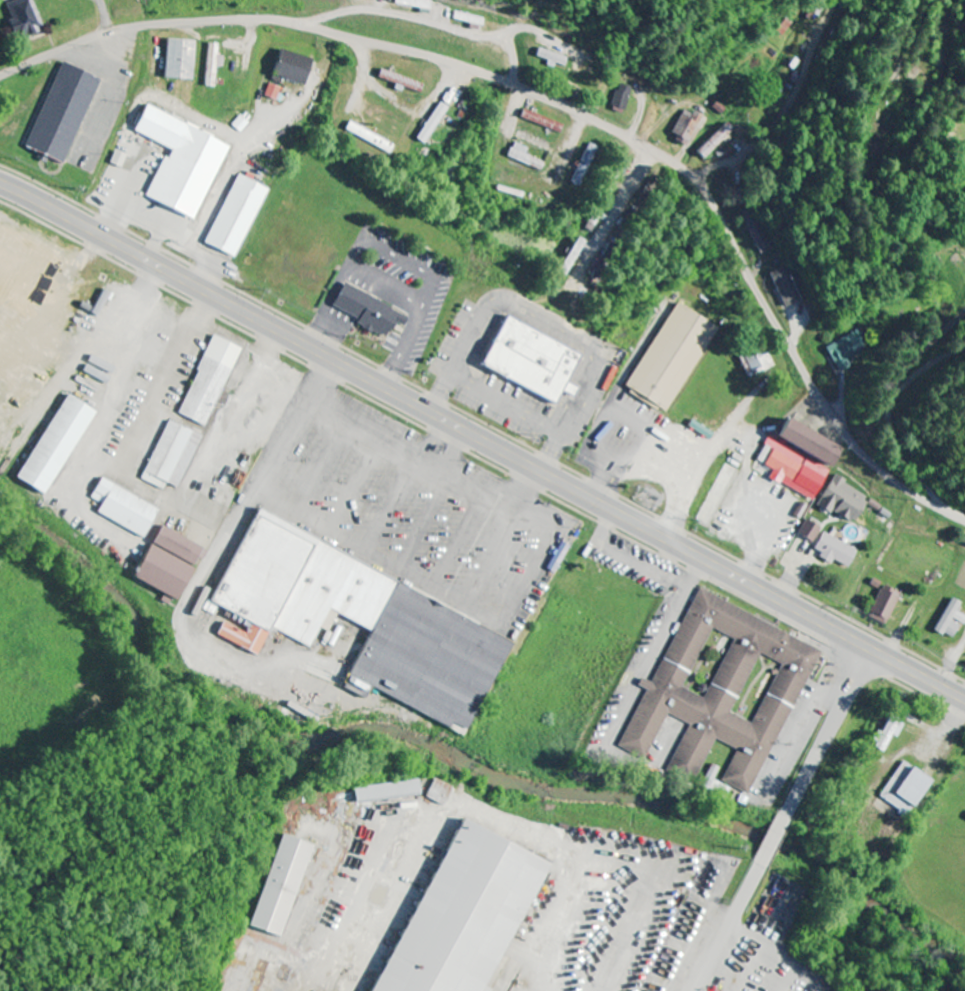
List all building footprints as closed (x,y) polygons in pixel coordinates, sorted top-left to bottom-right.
[(31,0),(19,0),(7,5),(12,20),(7,22),(14,40),(42,30),(31,0)] [(165,80),(194,81),(196,42),(167,41),(165,80)] [(224,57),(220,57),(220,44),(209,44),(207,88),(217,88),(218,67),(224,68),(224,57)] [(553,65),(554,64),(565,68),(568,59),(539,48),(535,58),(553,65)] [(313,61),(281,50),(273,75),(304,86),(313,61)] [(100,80),(61,63),(25,150),(64,166),(100,80)] [(424,85),(381,70),(377,79),(421,94),(424,85)] [(282,89),(270,84),(266,97),(277,101),(282,89)] [(625,112),(633,89),(620,84),(612,107),(625,112)] [(415,139),(423,145),(448,109),(440,103),(415,139)] [(193,222),(229,145),(145,106),(133,133),(168,149),(145,200),(193,222)] [(687,144),(702,118),(685,109),(671,135),(687,144)] [(520,120),(559,134),(563,124),(523,110),(520,120)] [(394,145),(348,123),(344,132),(389,153),(394,145)] [(734,131),(727,123),(696,152),(703,159),(734,131)] [(526,149),(512,143),(506,158),(540,172),(544,164),(524,156),(526,149)] [(572,184),(582,188),(596,147),(587,143),(572,184)] [(204,245),(235,259),(268,190),(237,175),(204,245)] [(566,276),(584,242),(577,238),(559,272),(566,276)] [(805,300),(794,274),(791,275),(787,267),(770,274),(785,309),(805,300)] [(332,308),(359,320),(356,326),(387,339),(393,323),(403,327),(408,315),(341,286),(332,308)] [(99,318),(111,295),(102,290),(90,314),(99,318)] [(716,327),(673,304),(626,392),(668,415),(716,327)] [(558,404),(565,390),(577,396),(582,387),(571,381),(585,353),(510,314),(483,365),(558,404)] [(851,367),(848,360),(869,350),(859,330),(825,347),(838,374),(851,367)] [(240,348),(212,337),(178,416),(206,428),(240,348)] [(743,358),(751,377),(771,368),(764,350),(743,358)] [(16,482),(46,498),(91,411),(61,395),(16,482)] [(840,449),(785,420),(775,440),(770,437),(757,463),(773,471),(769,478),(813,501),(840,449)] [(688,427),(710,441),(714,435),(693,421),(688,427)] [(199,436),(166,422),(141,482),(162,490),(165,485),(177,490),(199,436)] [(819,508),(856,524),(868,496),(844,486),(847,480),(834,474),(819,508)] [(157,508),(98,480),(89,499),(100,504),(95,515),(142,538),(157,508)] [(322,539),(262,507),(211,600),(254,623),(271,632),(271,633),(274,627),(322,539)] [(798,535),(812,544),(821,530),(807,521),(798,535)] [(202,550),(159,527),(149,546),(148,545),(130,579),(163,596),(160,601),(171,607),(202,550)] [(822,554),(820,559),(832,566),(835,562),(849,569),(858,551),(824,533),(814,550),(822,554)] [(402,582),(322,539),(274,627),(312,647),(323,626),(330,630),(339,613),(375,632),(402,582)] [(569,547),(561,543),(548,567),(556,571),(569,547)] [(402,582),(375,632),(352,674),(465,735),(515,643),(402,582)] [(886,624),(901,593),(883,585),(868,616),(886,624)] [(820,648),(696,590),(653,684),(640,678),(637,685),(645,689),(620,744),(646,756),(666,714),(688,724),(671,762),(698,774),(714,739),(736,750),(721,782),(750,796),(820,648)] [(960,624),(964,626),(964,625),(964,616),(957,612),(961,603),(951,598),(935,630),(953,639),(960,624)] [(271,632),(258,655),(219,634),(226,621),(249,633),(254,623),(271,632)] [(879,733),(871,746),(885,753),(902,722),(890,715),(881,734),(879,733)] [(932,782),(903,762),(879,796),(908,816),(932,782)] [(452,787),(433,779),(424,798),(443,806),(452,787)] [(352,788),(354,804),(418,796),(416,780),(352,788)] [(490,990),(487,988),(545,861),(451,817),(371,990),(490,990)] [(281,937),(311,844),(280,834),(250,928),(281,937)]
